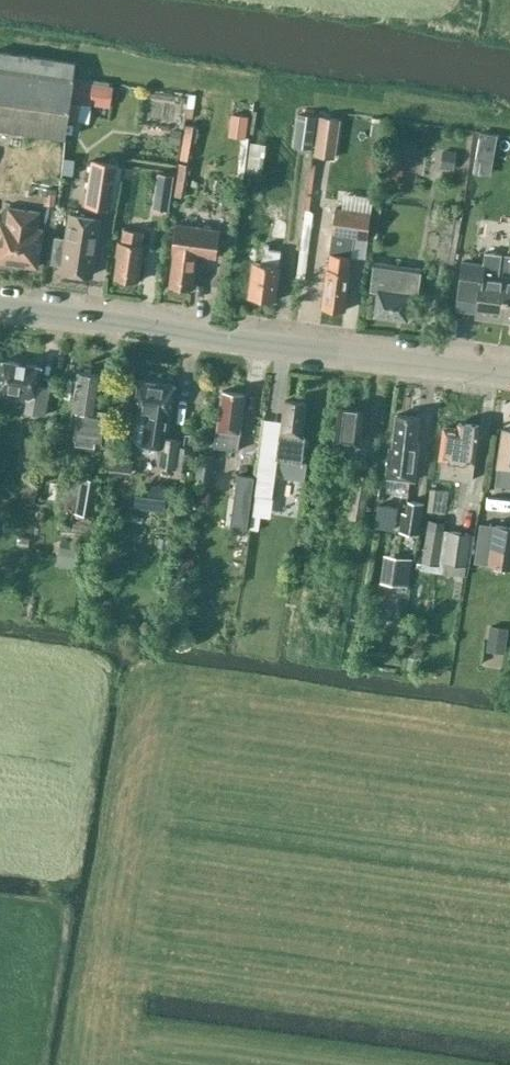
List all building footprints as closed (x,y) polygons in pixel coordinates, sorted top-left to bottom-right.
[(72,82),(75,63),(0,52),(0,130),(64,139),(72,82)] [(78,102),(108,107),(112,86),(81,81),(78,102)] [(295,146),(313,149),(318,116),(317,116),(318,109),(302,107),(301,113),(299,113),(295,146)] [(250,117),(233,114),(230,135),(241,136),(247,137),(250,117)] [(341,119),(319,116),(314,156),(335,159),(341,119)] [(181,159),(190,161),(191,158),(193,158),(194,153),(192,153),(192,152),(195,152),(195,146),(193,146),(197,126),(187,124),(181,159)] [(179,144),(182,129),(171,127),(168,142),(179,144)] [(244,170),(261,173),(265,142),(248,139),(244,170)] [(454,169),(456,152),(443,149),(440,167),(454,169)] [(63,175),(74,176),(76,159),(65,158),(63,175)] [(99,207),(98,210),(109,212),(110,208),(114,209),(121,164),(93,159),(86,205),(99,207)] [(176,195),(186,197),(187,194),(188,194),(189,189),(186,189),(187,184),(189,184),(190,180),(188,180),(191,164),(181,163),(176,195)] [(173,175),(157,173),(152,209),(168,211),(173,175)] [(56,206),(59,188),(47,186),(45,204),(56,206)] [(333,234),(331,253),(329,269),(327,269),(322,307),(344,311),(350,272),(348,271),(353,237),(367,239),(371,212),(335,208),(331,234),(333,234)] [(0,229),(0,261),(37,267),(42,232),(38,231),(41,214),(14,209),(11,226),(1,224),(0,229)] [(439,233),(430,232),(427,249),(437,250),(436,263),(450,265),(450,263),(455,264),(461,219),(455,219),(457,212),(443,210),(439,233)] [(70,215),(66,238),(56,236),(52,262),(62,263),(61,270),(92,275),(100,220),(70,215)] [(170,286),(191,289),(196,254),(216,257),(219,231),(176,225),(173,251),(175,251),(170,286)] [(115,278),(137,281),(143,245),(141,245),(143,232),(124,229),(123,242),(120,241),(115,278)] [(249,297),(275,301),(280,266),(279,266),(281,251),(263,249),(261,264),(254,263),(249,297)] [(509,266),(509,256),(501,255),(499,272),(484,270),(485,263),(463,260),(456,308),(477,311),(476,317),(503,320),(509,266)] [(406,319),(409,295),(419,296),(422,271),(375,265),(372,290),(379,291),(376,315),(406,319)] [(372,348),(392,348),(392,336),(372,336),(372,348)] [(3,360),(0,376),(0,396),(28,400),(27,412),(47,415),(51,388),(38,386),(42,367),(3,360)] [(104,375),(78,371),(68,440),(108,445),(112,407),(99,405),(104,375)] [(138,380),(134,412),(131,437),(141,447),(152,455),(161,456),(160,465),(193,470),(197,447),(182,444),(182,439),(168,436),(175,385),(138,380)] [(244,395),(223,392),(218,429),(215,446),(237,449),(239,432),(244,395)] [(306,403),(285,400),(277,459),(283,460),(282,464),(285,477),(306,479),(308,463),(302,462),(306,436),(302,435),(306,403)] [(333,456),(334,456),(332,470),(351,472),(356,468),(357,458),(363,410),(340,407),(333,456)] [(419,417),(397,414),(388,476),(417,480),(422,444),(417,443),(419,417)] [(479,426),(463,424),(458,423),(458,429),(442,427),(438,459),(442,460),(440,476),(471,480),(474,463),(474,464),(479,426)] [(503,429),(497,467),(498,467),(495,484),(509,486),(509,430),(503,429)] [(25,436),(23,454),(36,456),(39,438),(25,436)] [(197,479),(214,481),(217,454),(200,452),(197,479)] [(59,509),(97,515),(104,478),(66,471),(59,509)] [(256,477),(237,475),(230,527),(249,529),(256,477)] [(363,520),(370,478),(356,476),(349,517),(363,520)] [(23,501),(35,504),(40,482),(27,479),(23,501)] [(401,531),(422,534),(426,502),(410,500),(408,512),(404,512),(401,531)] [(375,526),(395,529),(399,506),(379,503),(375,526)] [(439,564),(445,521),(428,519),(422,561),(439,564)] [(480,522),(474,563),(491,565),(496,524),(480,522)] [(509,568),(509,526),(496,524),(491,565),(509,568)] [(466,565),(470,534),(449,532),(445,562),(466,565)] [(412,558),(385,554),(380,583),(408,587),(412,558)]
